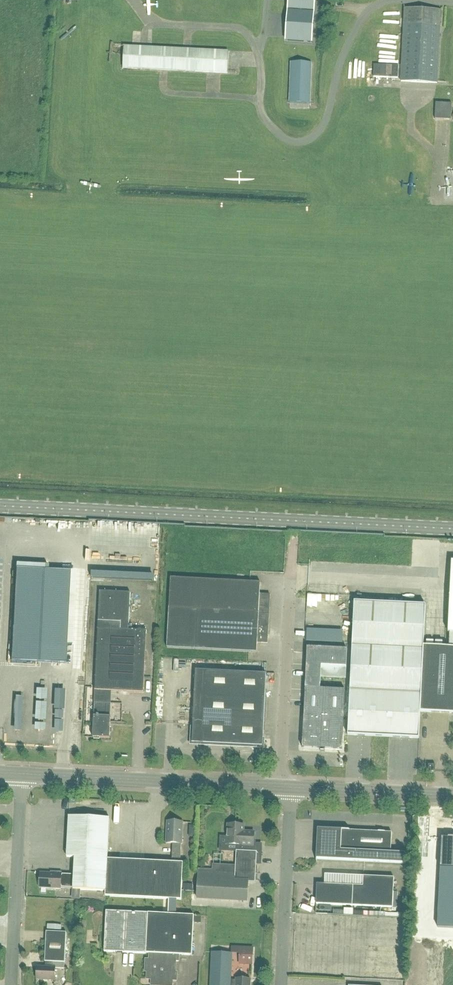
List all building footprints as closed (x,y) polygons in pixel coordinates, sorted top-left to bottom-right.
[(288,9),(289,10),(286,41),(313,43),(316,0),(289,0),(288,9)] [(438,83),(440,32),(441,10),(404,8),(401,81),(438,83)] [(123,68),(228,73),(229,52),(124,47),(123,68)] [(291,63),(289,104),(310,104),(312,64),(291,63)] [(435,120),(436,120),(451,121),(452,104),(436,103),(435,120)] [(15,569),(12,649),(11,662),(66,665),(71,572),(15,569)] [(268,644),(270,595),(260,594),(261,583),(171,578),(167,648),(179,649),(257,653),(257,649),(257,643),(268,644)] [(97,649),(95,692),(94,703),(93,738),(94,738),(94,740),(100,740),(100,739),(110,739),(111,718),(106,717),(106,704),(106,692),(144,694),(146,649),(147,631),(129,630),(130,593),(99,592),(97,649)] [(313,597),(313,606),(322,606),(322,596),(313,597)] [(449,648),(424,646),(426,606),(354,602),(350,693),(350,706),(348,736),(419,739),(420,712),(452,714),(452,648),(449,648)] [(345,705),(345,693),(345,691),(320,689),(321,677),(346,678),(347,650),(307,648),(302,748),(342,750),(345,705)] [(266,674),(196,671),(193,727),(192,739),(197,744),(263,747),(263,731),(264,731),(266,674)] [(118,860),(108,860),(110,819),(69,817),(67,858),(75,858),(74,875),(72,875),(72,874),(62,874),(62,873),(55,872),(55,874),(41,873),(40,888),(61,889),(61,888),(74,889),(73,890),(106,892),(106,897),(116,897),(118,860)] [(172,863),(118,860),(116,897),(182,901),(184,864),(181,864),(182,845),(183,823),(167,822),(166,844),(173,844),(172,863)] [(255,883),(256,863),(260,863),(260,846),(254,846),(255,833),(244,832),(244,826),(228,825),(227,838),(221,838),(221,850),(236,851),(235,875),(199,873),(197,899),(247,902),(248,882),(255,883)] [(405,854),(391,853),(392,833),(327,830),(327,832),(320,839),(317,839),(316,860),(405,864),(405,854)] [(438,928),(452,929),(452,839),(450,838),(448,838),(441,838),(440,869),(441,869),(438,928)] [(325,870),(325,880),(363,881),(363,871),(325,870)] [(363,887),(354,886),(317,885),(316,905),(393,908),(394,878),(364,877),(363,887)] [(194,916),(127,913),(106,912),(104,952),(146,954),(150,954),(179,955),(192,956),(194,916)] [(52,968),(37,967),(37,980),(55,981),(56,969),(64,969),(65,963),(67,933),(46,932),(45,962),(53,962),(52,968)] [(367,955),(377,955),(378,943),(368,943),(367,955)] [(253,949),(241,948),(240,964),(252,965),(253,949)] [(251,980),(236,979),(236,980),(231,980),(232,954),(233,954),(212,953),(210,984),(250,984),(251,980)] [(150,954),(149,960),(146,960),(145,972),(147,972),(147,979),(155,980),(155,984),(172,984),(173,981),(177,981),(177,972),(174,972),(174,968),(176,968),(176,962),(179,962),(179,955),(150,954)] [(35,975),(21,975),(21,984),(35,984),(35,975)]
